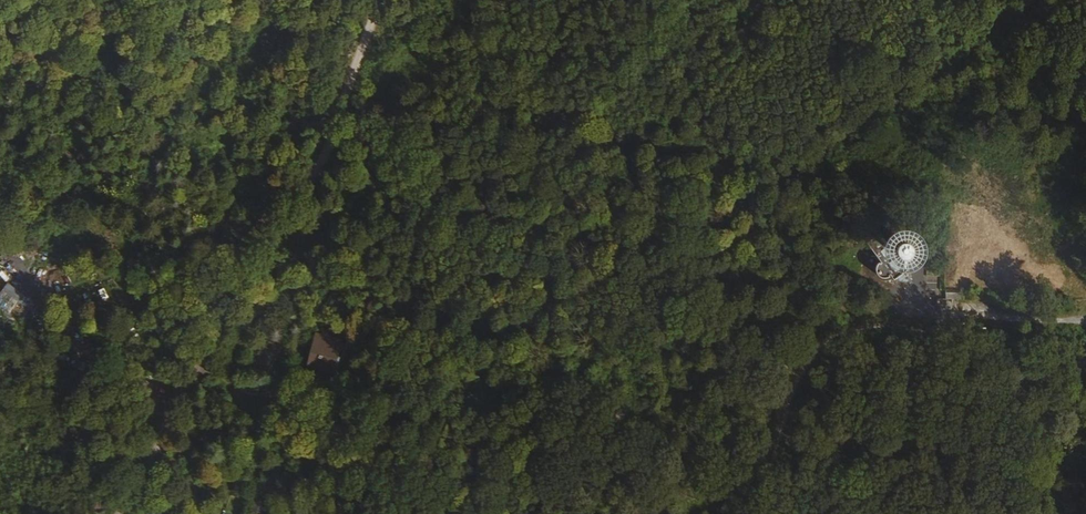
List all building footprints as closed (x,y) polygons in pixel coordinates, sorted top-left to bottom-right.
[(389,246),(390,238),(391,232),(382,231),(379,244),(389,246)] [(906,246),(887,252),(882,236),(869,240),(873,252),(879,251),(887,278),(913,270),(906,246)] [(398,239),(390,238),(389,246),(397,247),(398,239)] [(340,339),(316,333),(308,365),(332,371),(340,339)] [(77,351),(82,344),(73,338),(68,344),(77,351)] [(254,498),(250,513),(261,513),(265,501),(254,498)]
